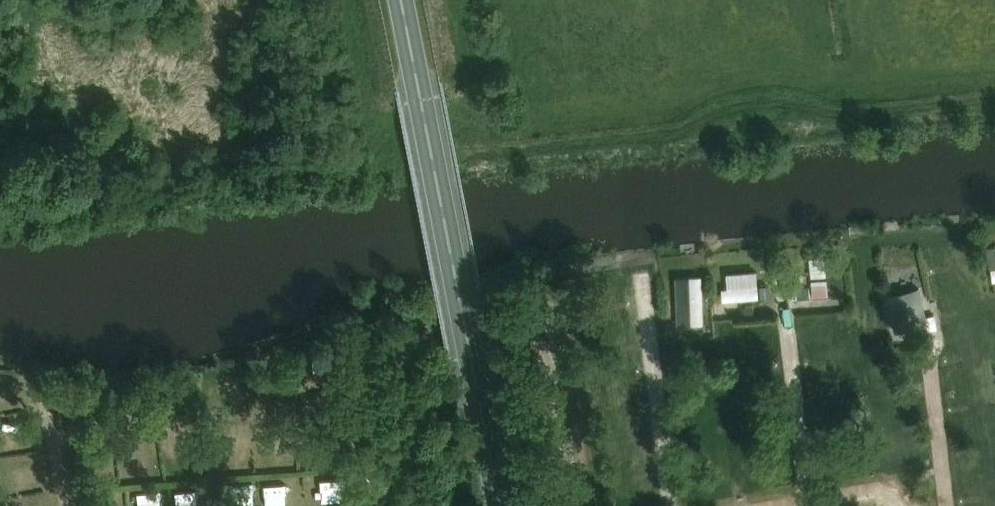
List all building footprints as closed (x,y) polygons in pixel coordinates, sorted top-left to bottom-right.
[(840,249),(811,251),(813,277),(842,275),(840,249)] [(723,287),(723,299),(760,297),(759,269),(728,270),(728,287),(723,287)] [(689,273),(691,322),(707,322),(705,273),(689,273)] [(881,298),(890,335),(924,327),(915,290),(881,298)] [(25,466),(4,470),(8,492),(29,488),(25,466)] [(133,488),(133,505),(152,505),(153,488),(133,488)] [(194,489),(179,490),(180,505),(195,505),(194,489)]
